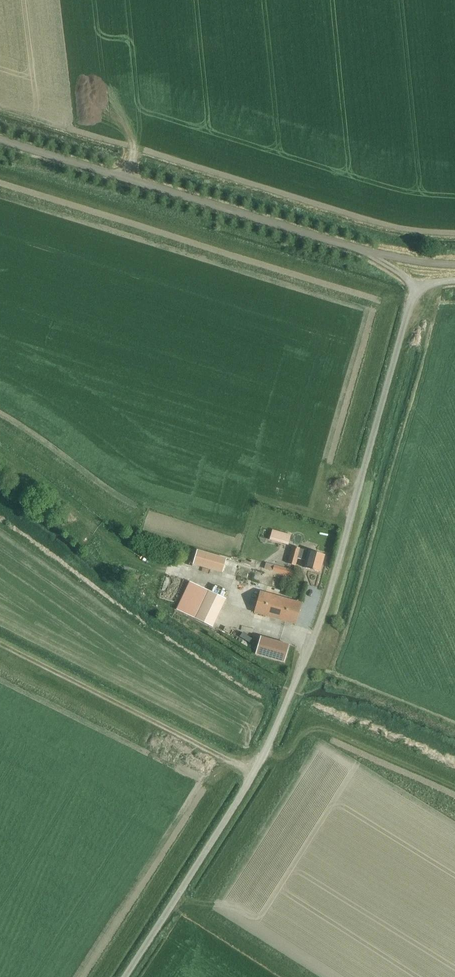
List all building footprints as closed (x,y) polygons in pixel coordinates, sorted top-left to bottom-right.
[(291,542),(293,532),(274,527),(272,537),(291,542)] [(297,559),(306,561),(304,568),(320,573),(325,555),(309,551),(309,552),(293,547),(288,564),(295,566),(297,559)] [(197,550),(193,563),(222,572),(226,558),(197,550)] [(292,577),(294,572),(266,564),(265,569),(292,577)] [(176,609),(212,626),(225,600),(189,583),(176,609)] [(295,625),(302,604),(261,592),(254,613),(295,625)] [(255,654),(284,662),(289,645),(260,637),(255,654)]
